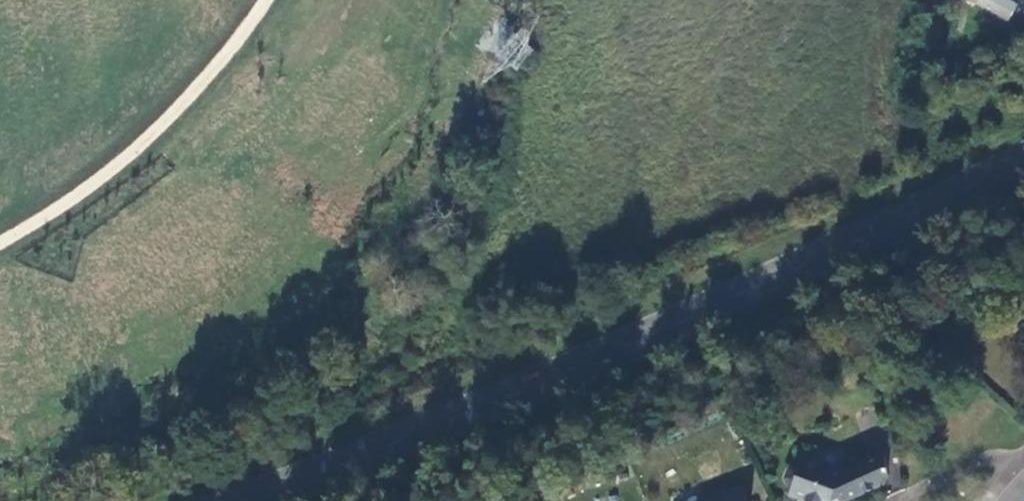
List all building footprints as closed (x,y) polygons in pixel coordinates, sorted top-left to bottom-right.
[(1008,21),(1018,3),(1012,0),(977,0),(975,3),(1008,21)] [(884,445),(869,451),(871,461),(845,472),(805,459),(804,462),(790,468),(786,478),(792,493),(791,496),(806,500),(850,500),(881,487),(885,479),(890,476),(884,445)] [(711,500),(748,500),(741,487),(711,500)]
